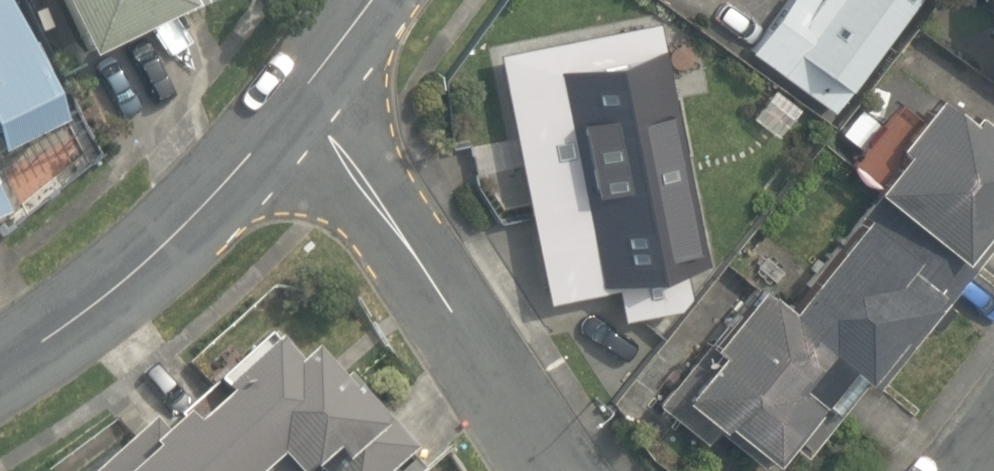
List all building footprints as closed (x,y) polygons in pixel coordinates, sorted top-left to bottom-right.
[(88,65),(191,15),(187,6),(198,0),(56,0),(88,65)] [(906,0),(785,0),(747,54),(826,111),(906,0)] [(993,29),(993,0),(984,0),(993,29)] [(60,130),(0,8),(0,159),(60,130)] [(658,27),(532,55),(566,208),(579,205),(595,278),(622,272),(629,303),(666,295),(660,266),(709,255),(658,27)] [(931,94),(906,126),(886,110),(843,162),(868,182),(865,186),(873,192),(969,270),(993,239),(993,131),(968,110),(961,118),(931,94)] [(874,389),(969,270),(873,192),(783,306),(828,343),(824,348),(874,389)] [(8,216),(0,198),(0,220),(8,216)] [(859,398),(819,366),(823,360),(749,301),(651,422),(699,460),(714,441),(752,470),(767,470),(778,457),(796,470),(800,470),(859,398)] [(317,464),(324,470),(389,470),(411,451),(345,378),(336,387),(307,355),(293,368),(266,338),(162,432),(152,421),(97,470),(309,470),(317,464)]
